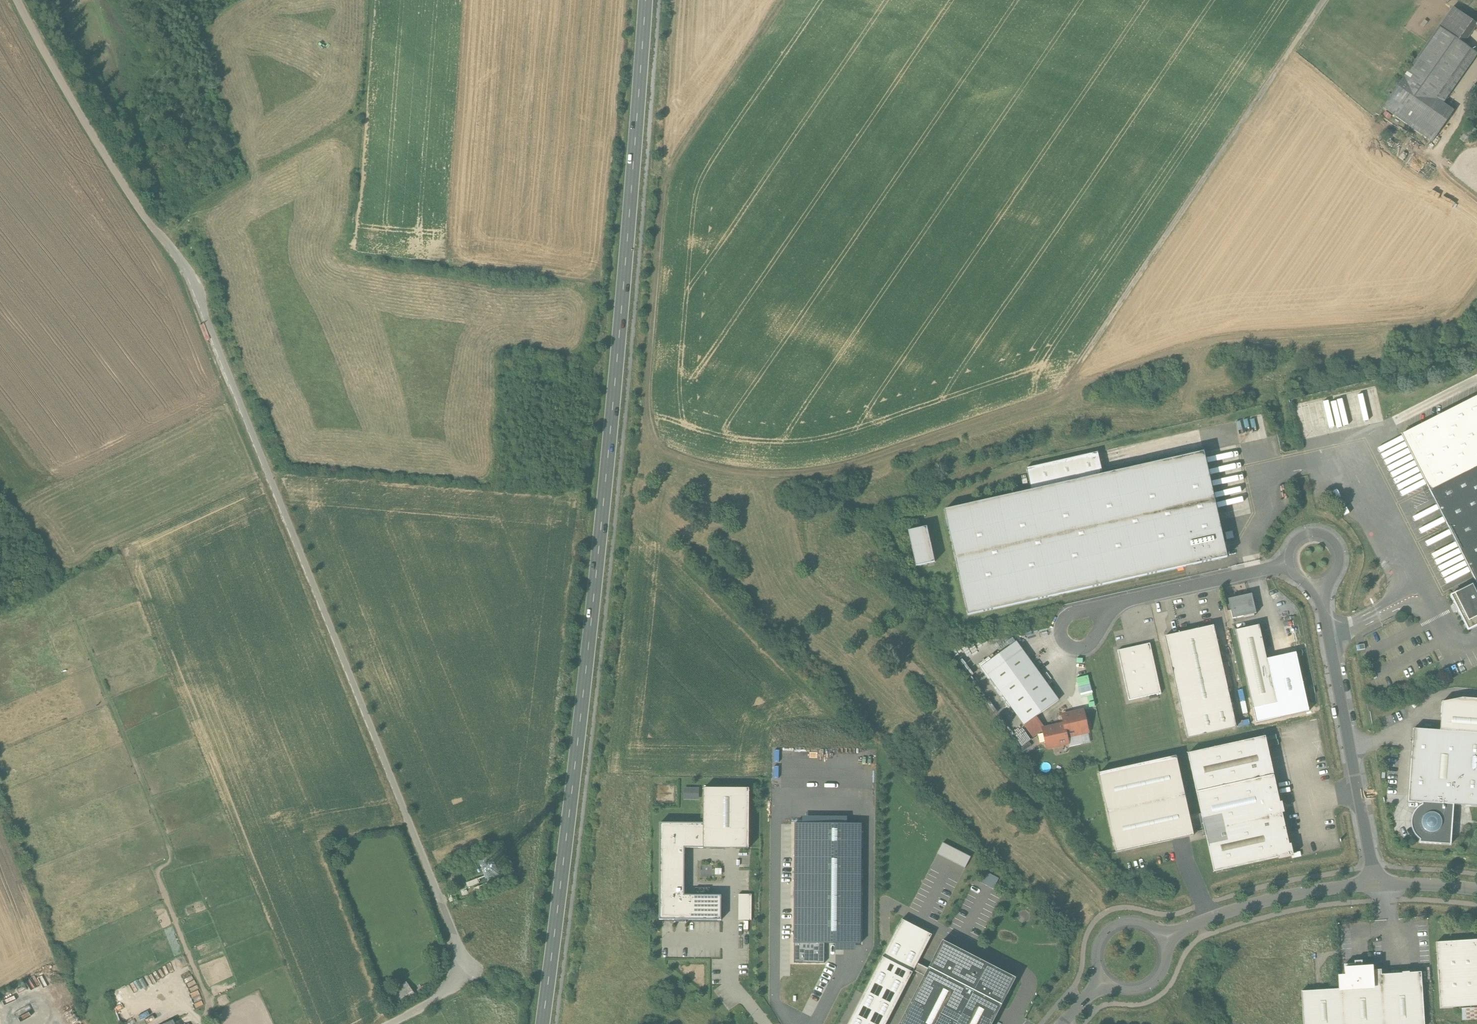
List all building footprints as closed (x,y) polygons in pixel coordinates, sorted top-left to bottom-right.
[(1453,8),(1439,28),(1463,45),(1476,26),(1476,25),(1453,8)] [(1439,28),(1427,45),(1382,109),(1406,126),(1406,125),(1432,143),(1453,112),(1437,101),(1471,51),(1463,45),(1439,28)] [(1475,71),(1476,69),(1476,51),(1476,50),(1461,69),(1469,75),(1473,70),(1475,71)] [(1343,392),(1350,418),(1370,413),(1363,387),(1343,392)] [(1401,435),(1476,583),(1476,585),(1476,397),(1401,435)] [(1032,491),(944,510),(968,615),(1228,557),(1205,453),(1103,475),(1098,453),(1027,469),(1032,491)] [(927,527),(908,531),(916,567),(935,563),(927,527)] [(1476,583),(1450,596),(1468,631),(1476,627),(1476,585),(1476,583)] [(1252,595),(1229,600),(1233,619),(1256,614),(1252,595)] [(1288,640),(1297,639),(1295,621),(1286,622),(1288,640)] [(1213,626),(1165,637),(1188,738),(1236,728),(1213,626)] [(1259,626),(1236,631),(1253,709),(1276,704),(1259,626)] [(1016,642),(982,667),(1032,737),(1044,729),(1035,718),(1059,701),(1016,642)] [(1150,644),(1118,651),(1129,701),(1161,694),(1150,644)] [(1291,708),(1308,705),(1306,694),(1290,697),(1291,708)] [(1414,729),(1409,802),(1422,803),(1453,805),(1476,806),(1476,700),(1463,699),(1442,703),(1440,731),(1414,729)] [(1087,732),(1083,711),(1062,716),(1064,725),(1067,736),(1087,732)] [(1067,736),(1064,725),(1044,729),(1048,747),(1068,743),(1067,736)] [(1024,746),(1032,739),(1026,732),(1018,739),(1024,746)] [(1263,738),(1187,754),(1214,872),(1291,855),(1282,813),(1284,813),(1282,803),(1278,804),(1263,738)] [(1176,757),(1098,774),(1116,853),(1194,835),(1176,757)] [(686,787),(685,799),(700,800),(701,787),(686,787)] [(721,921),(722,896),(685,896),(685,849),(749,849),(750,789),(704,788),(704,824),(660,823),(659,920),(675,921),(675,923),(686,923),(686,921),(721,921)] [(1451,845),(1453,805),(1422,803),(1422,806),(1419,807),(1417,810),(1415,812),(1413,815),(1412,819),(1412,823),(1412,826),(1413,829),(1414,832),(1416,835),(1418,838),(1420,839),(1419,843),(1451,845)] [(803,824),(795,824),(794,944),(825,944),(861,944),(862,824),(848,824),(803,824)] [(970,858),(943,844),(938,855),(965,869),(970,858)] [(980,883),(994,890),(998,881),(985,874),(980,883)] [(752,895),(739,895),(738,921),(752,921),(752,895)] [(932,937),(902,921),(848,1023),(886,1023),(932,937)] [(1436,943),(1440,1009),(1476,1007),(1476,940),(1436,943)] [(943,941),(900,1023),(993,1023),(1016,979),(943,941)] [(825,944),(794,944),(794,964),(824,964),(825,944)] [(1301,992),(1303,1023),(1425,1023),(1421,973),(1373,976),(1373,965),(1356,967),(1356,965),(1344,965),(1345,982),(1341,982),(1341,990),(1301,992)] [(408,981),(393,992),(403,1005),(418,994),(408,981)] [(1461,1009),(1462,1021),(1476,1020),(1476,1008),(1461,1009)]
